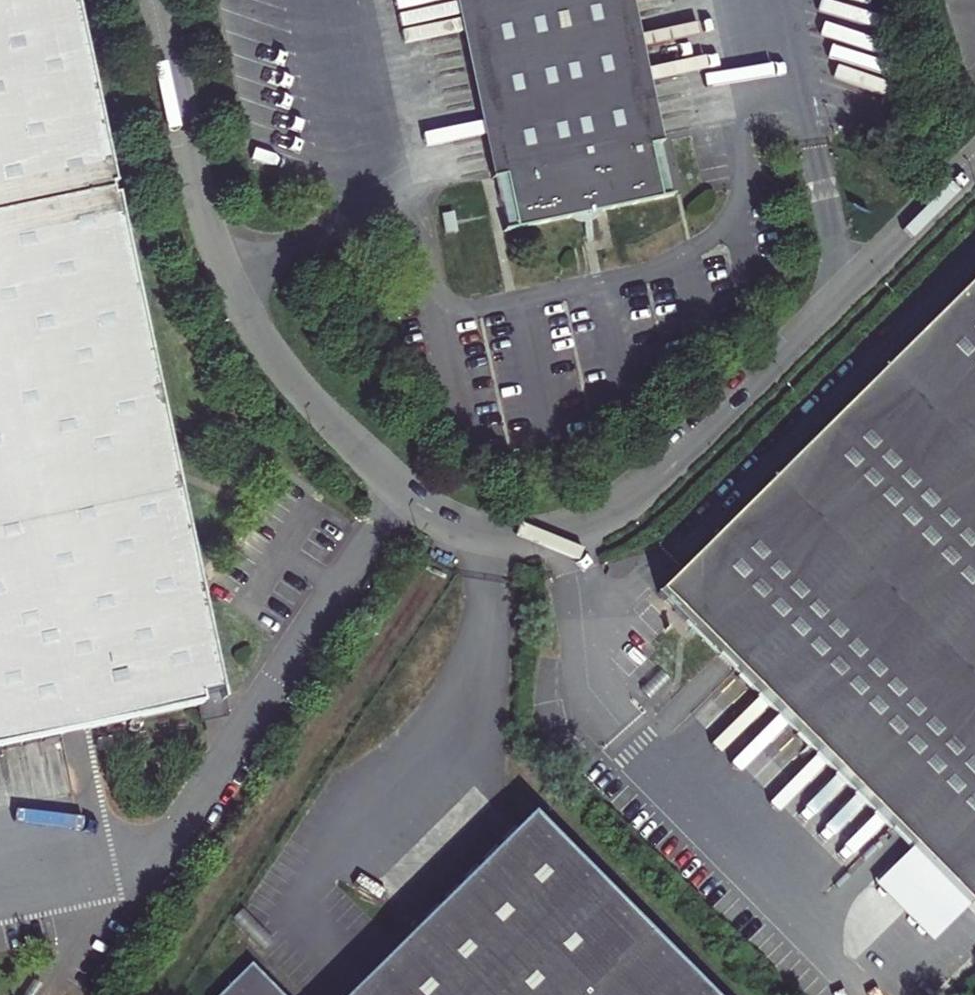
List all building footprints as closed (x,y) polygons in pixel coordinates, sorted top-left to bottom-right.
[(217,701),(64,0),(0,0),(0,748),(217,701)] [(510,227),(658,196),(617,0),(463,0),(510,227)] [(655,598),(964,909),(974,899),(974,277),(655,598)] [(534,825),(412,940),(402,950),(355,994),(695,994),(534,825)] [(226,994),(270,994),(249,973),(226,994)]
